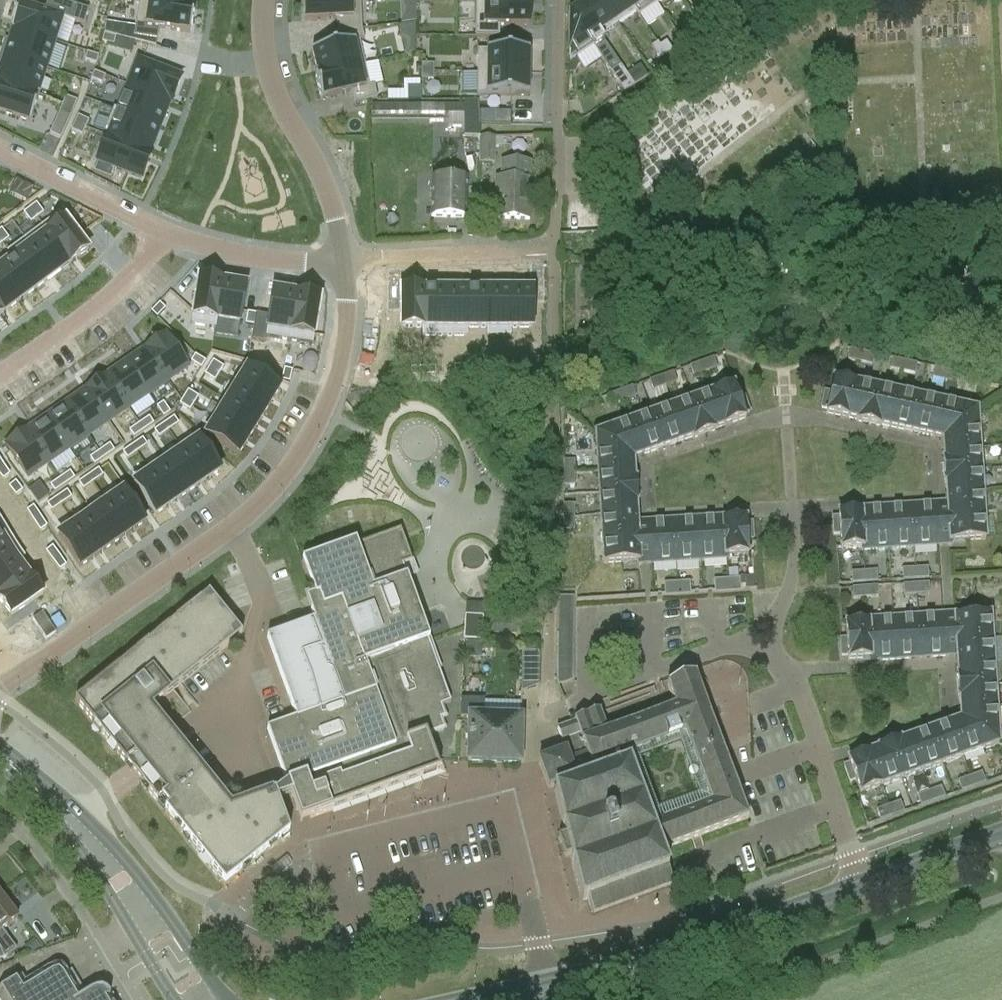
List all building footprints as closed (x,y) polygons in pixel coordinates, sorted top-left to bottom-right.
[(10,30),(12,30),(12,29),(29,35),(55,43),(63,18),(84,25),(88,10),(56,0),(48,0),(45,11),(19,3),(10,30)] [(144,2),(144,3),(192,10),(193,9),(194,0),(144,0),(144,2)] [(306,21),(336,20),(337,33),(361,30),(360,0),(305,0),(306,21)] [(580,7),(600,37),(601,36),(618,25),(602,0),(591,0),(581,7),(580,7)] [(618,25),(636,13),(628,0),(602,0),(618,25)] [(636,13),(638,17),(639,17),(657,4),(654,0),(628,0),(636,13)] [(139,1),(134,37),(157,41),(159,29),(190,34),(194,9),(193,9),(192,10),(144,3),(144,2),(139,1)] [(475,3),(475,38),(498,38),(498,26),(528,26),(528,3),(527,3),(527,4),(475,3)] [(569,64),(569,74),(574,74),(577,68),(581,66),(584,71),(601,59),(610,73),(620,66),(603,41),(604,40),(601,36),(600,37),(580,7),(570,14),(569,64)] [(714,8),(706,13),(714,25),(722,19),(714,8)] [(416,13),(401,13),(401,25),(415,23),(416,23),(416,13)] [(703,18),(696,22),(703,32),(709,28),(703,18)] [(696,22),(690,26),(697,36),(703,32),(696,22)] [(401,25),(399,25),(401,37),(415,34),(415,23),(401,25)] [(0,54),(21,61),(47,69),(55,43),(29,35),(12,29),(12,30),(8,40),(5,39),(0,54)] [(337,47),(311,53),(316,75),(316,76),(364,65),(359,42),(364,41),(361,31),(361,30),(337,33),(338,37),(339,47),(337,47)] [(102,43),(113,46),(116,38),(104,35),(102,43)] [(666,42),(660,46),(666,57),(673,52),(666,42)] [(614,51),(626,72),(639,64),(627,43),(614,51)] [(657,43),(651,48),(660,61),(666,57),(660,46),(657,43)] [(477,51),(477,73),(528,74),(529,52),(487,51),(477,51)] [(96,65),(98,57),(87,53),(84,61),(96,65)] [(39,96),(47,69),(21,61),(0,54),(0,83),(39,96)] [(138,60),(128,86),(170,102),(170,103),(171,104),(181,77),(138,60)] [(316,75),(315,75),(320,100),(348,93),(351,105),(377,99),(375,91),(374,86),(369,87),(364,66),(364,65),(316,76),(316,75)] [(421,65),(421,73),(433,73),(433,65),(421,65)] [(620,66),(610,73),(624,93),(634,86),(630,81),(620,66)] [(643,72),(640,66),(627,75),(630,81),(634,86),(647,77),(643,72)] [(102,84),(105,77),(94,72),(91,80),(102,84)] [(421,73),(421,81),(433,81),(433,73),(421,73)] [(477,73),(477,96),(486,96),(528,97),(528,74),(477,73)] [(30,122),(39,96),(0,83),(0,112),(30,122)] [(118,110),(117,111),(160,128),(170,103),(170,102),(128,86),(118,110)] [(407,88),(408,101),(420,101),(420,87),(407,88)] [(66,97),(63,105),(75,108),(77,101),(66,97)] [(445,105),(445,117),(448,117),(464,117),(464,124),(464,136),(478,136),(478,124),(477,102),(464,102),(464,105),(445,105)] [(75,108),(63,105),(61,113),(73,116),(75,108)] [(371,106),(372,117),(445,117),(445,105),(371,106)] [(113,109),(103,136),(107,138),(107,137),(115,140),(150,154),(150,153),(160,128),(117,111),(118,110),(113,109)] [(78,116),(74,124),(85,129),(89,121),(78,116)] [(74,124),(71,131),(82,136),(85,129),(74,124)] [(479,140),(478,164),(494,164),(494,148),(503,148),(504,139),(496,138),(496,137),(479,136),(479,140)] [(97,163),(93,173),(110,180),(114,169),(141,180),(151,153),(150,153),(150,154),(115,140),(107,137),(107,138),(97,163)] [(496,180),(495,220),(530,221),(531,163),(501,162),(500,180),(496,180)] [(431,179),(430,219),(466,220),(467,180),(431,179)] [(36,204),(30,209),(37,219),(43,214),(36,204)] [(30,209),(23,214),(30,224),(37,219),(30,209)] [(78,237),(89,229),(63,210),(60,213),(78,237)] [(60,213),(42,226),(71,264),(88,251),(78,237),(60,213)] [(42,226),(25,239),(53,277),(71,264),(42,226)] [(0,231),(0,242),(2,244),(9,240),(1,230),(0,231)] [(25,239),(7,253),(12,260),(13,259),(36,290),(53,277),(25,239)] [(0,268),(0,278),(18,303),(36,290),(13,259),(12,260),(0,268)] [(1,316),(18,303),(0,278),(0,315),(1,316)] [(198,279),(191,326),(215,329),(217,321),(216,321),(221,282),(198,279)] [(221,282),(216,321),(217,321),(239,324),(245,286),(221,282)] [(273,291),(265,337),(289,341),(296,295),(273,291)] [(401,291),(401,330),(424,330),(424,291),(401,291)] [(424,291),(424,330),(445,330),(445,291),(424,291)] [(445,291),(445,330),(467,330),(467,291),(445,291)] [(467,291),(467,330),(489,330),(489,291),(467,291)] [(489,291),(489,330),(510,330),(510,291),(489,291)] [(510,291),(510,330),(533,330),(533,291),(510,291)] [(296,295),(289,341),(312,345),(320,298),(296,295)] [(159,304),(151,313),(157,319),(165,310),(159,304)] [(247,313),(245,325),(253,327),(255,315),(247,313)] [(255,315),(253,327),(261,328),(263,316),(255,315)] [(166,335),(146,350),(168,382),(188,368),(166,335)] [(858,362),(861,352),(850,349),(847,360),(858,362)] [(146,350),(126,363),(148,396),(168,382),(146,350)] [(861,352),(858,362),(872,365),(874,355),(861,352)] [(195,356),(191,363),(201,369),(205,362),(195,356)] [(703,362),(706,372),(717,368),(713,358),(703,362)] [(901,372),(903,361),(892,359),(890,369),(901,372)] [(903,361),(901,372),(914,375),(917,364),(903,361)] [(213,362),(208,369),(219,375),(223,368),(213,362)] [(706,372),(703,362),(689,366),(693,377),(706,372)] [(126,363),(106,377),(128,410),(148,396),(126,363)] [(942,381),(944,370),(934,368),(932,378),(942,381)] [(208,369),(204,376),(214,382),(219,375),(208,369)] [(247,369),(236,386),(269,406),(279,389),(280,389),(247,369)] [(284,370),(281,382),(289,383),(292,372),(284,370)] [(942,381),(947,382),(956,384),(959,373),(944,370),(942,381)] [(523,373),(510,374),(510,382),(523,381),(523,373)] [(660,377),(663,387),(676,383),(673,373),(660,377)] [(510,374),(496,374),(497,382),(510,382),(510,374)] [(467,375),(453,375),(453,383),(467,383),(467,375)] [(480,375),(467,375),(467,383),(480,383),(480,375)] [(424,376),(410,377),(410,385),(424,384),(424,376)] [(437,376),(424,376),(424,384),(437,384),(437,376)] [(105,377),(85,390),(86,391),(109,424),(128,410),(106,377),(105,377)] [(663,387),(660,377),(649,381),(652,391),(663,387)] [(846,418),(854,383),(833,378),(830,393),(824,392),(821,408),(827,409),(826,414),(846,418)] [(857,422),(868,424),(876,388),(854,383),(846,418),(857,421),(857,422)] [(713,392),(725,426),(745,419),(744,414),(749,412),(744,397),(738,399),(733,385),(713,392)] [(236,386),(226,402),(259,422),(269,406),(236,386)] [(619,392),(622,402),(636,397),(632,387),(619,392)] [(880,426),(888,427),(896,392),(876,388),(868,424),(880,427),(880,426)] [(86,391),(66,404),(89,438),(109,424),(86,391)] [(188,391),(183,398),(194,405),(198,398),(188,391)] [(622,402),(619,392),(608,395),(612,406),(622,402)] [(691,400),(703,435),(715,431),(715,430),(725,426),(713,392),(691,400)] [(888,427),(908,432),(916,397),(896,392),(888,427)] [(937,401),(916,397),(908,432),(930,436),(937,401)] [(183,398),(179,405),(189,412),(194,405),(183,398)] [(703,435),(691,400),(670,407),(681,441),(693,437),(693,439),(703,435)] [(942,439),(976,410),(952,404),(943,403),(937,401),(930,436),(942,439)] [(226,402),(216,419),(249,439),(259,422),(226,402)] [(66,404),(46,418),(70,451),(89,438),(66,404)] [(163,404),(156,408),(163,418),(170,414),(163,404)] [(660,449),(681,441),(670,407),(649,415),(660,449)] [(976,410),(942,439),(943,449),(979,448),(976,410)] [(641,456),(660,449),(649,415),(629,422),(641,456)] [(46,418),(26,431),(50,465),(70,451),(46,418)] [(149,418),(139,425),(144,432),(154,425),(149,418)] [(174,418),(164,425),(168,432),(178,425),(174,418)] [(216,419),(206,436),(238,456),(249,439),(216,419)] [(595,434),(633,459),(641,456),(629,422),(595,434)] [(139,425),(129,432),(134,439),(144,432),(139,425)] [(164,425),(154,432),(158,438),(168,432),(164,425)] [(26,431),(5,445),(29,480),(50,465),(26,431)] [(595,434),(597,471),(633,468),(633,459),(595,434)] [(142,440),(132,446),(137,453),(147,446),(142,440)] [(198,440),(182,451),(204,483),(220,472),(198,440)] [(109,445),(99,452),(104,459),(114,452),(109,445)] [(132,446),(122,453),(127,460),(137,453),(132,446)] [(943,472),(980,470),(979,448),(943,449),(944,460),(942,460),(943,472)] [(182,451),(166,462),(188,494),(204,483),(182,451)] [(99,452),(90,459),(94,466),(104,459),(99,452)] [(563,473),(574,472),(574,461),(563,461),(563,473)] [(166,462),(150,473),(172,505),(188,494),(166,462)] [(0,465),(0,473),(4,479),(11,474),(3,463),(0,465)] [(599,495),(636,493),(635,479),(634,480),(633,468),(597,471),(599,495)] [(98,470),(88,477),(93,484),(103,477),(98,470)] [(980,470),(943,472),(944,483),(945,483),(946,492),(982,491),(980,470)] [(574,472),(563,473),(563,486),(574,486),(574,472)] [(70,473),(60,480),(64,486),(74,480),(70,473)] [(150,473),(133,484),(155,516),(172,505),(150,473)] [(88,477),(78,484),(83,490),(93,484),(88,477)] [(60,480),(50,487),(54,493),(64,486),(60,480)] [(15,481),(9,486),(16,497),(23,492),(15,481)] [(123,491),(106,503),(128,535),(145,523),(123,491)] [(985,540),(982,491),(946,492),(949,542),(985,540)] [(67,492),(57,499),(61,505),(71,498),(67,492)] [(636,493),(599,495),(600,517),(636,515),(635,503),(637,503),(636,493)] [(57,499),(47,505),(51,512),(61,505),(57,499)] [(106,503),(90,514),(112,546),(128,535),(106,503)] [(911,505),(914,547),(939,546),(937,504),(911,505)] [(563,519),(574,519),(574,505),(563,505),(563,519)] [(914,547),(911,505),(887,507),(890,549),(914,547)] [(32,506),(26,511),(33,522),(40,517),(32,506)] [(890,549),(887,507),(863,508),(866,550),(890,549)] [(866,550),(863,508),(860,508),(860,512),(838,513),(838,518),(833,518),(834,534),(839,534),(840,549),(861,548),(861,551),(866,550)] [(90,514),(74,525),(96,557),(112,546),(90,514)] [(639,561),(636,515),(600,517),(603,564),(639,561)] [(40,517),(33,522),(41,533),(48,528),(40,517)] [(696,519),(698,561),(723,559),(720,517),(696,519)] [(720,517),(723,559),(727,559),(727,556),(748,555),(747,539),(752,539),(751,523),(746,523),(745,519),(724,520),(723,517),(720,517)] [(574,519),(563,519),(563,530),(574,530),(574,519)] [(672,520),(674,562),(698,561),(696,519),(672,520)] [(674,562),(672,520),(646,522),(649,564),(674,562)] [(74,525),(58,536),(80,568),(96,557),(74,525)] [(302,561),(306,574),(314,596),(306,599),(314,621),(267,638),(296,719),(267,730),(284,777),(287,786),(297,783),(310,819),(404,785),(403,782),(419,776),(418,771),(431,766),(420,738),(426,736),(443,730),(439,720),(444,718),(440,707),(450,703),(438,669),(428,640),(429,640),(402,566),(412,562),(410,559),(400,530),(357,546),(355,542),(316,556),(302,561)] [(0,545),(0,571),(18,558),(6,541),(0,545)] [(57,542),(50,546),(58,557),(64,553),(57,542)] [(64,553),(58,557),(66,568),(72,564),(64,553)] [(0,571),(0,597),(31,576),(18,558),(0,571)] [(916,569),(916,579),(928,579),(927,568),(916,569)] [(916,579),(916,569),(902,569),(903,580),(916,579)] [(867,572),(868,582),(877,582),(876,571),(867,572)] [(868,582),(867,572),(851,573),(852,583),(868,582)] [(0,597),(0,600),(12,617),(43,595),(31,576),(0,597)] [(724,580),(725,591),(740,590),(739,579),(724,580)] [(725,591),(724,580),(714,581),(714,592),(725,591)] [(676,583),(676,594),(690,593),(689,582),(676,583)] [(676,594),(676,583),(664,584),(665,595),(676,594)] [(917,584),(917,595),(929,594),(928,583),(917,584)] [(917,595),(917,584),(903,585),(904,596),(917,595)] [(868,587),(869,598),(878,597),(877,586),(868,587)] [(869,598),(868,587),(852,588),(853,599),(869,598)] [(167,695),(163,689),(237,629),(216,603),(211,597),(203,604),(200,601),(175,621),(178,624),(171,630),(168,626),(155,637),(158,640),(151,646),(148,643),(125,661),(128,665),(121,670),(118,667),(107,676),(110,680),(103,686),(99,682),(75,702),(93,724),(97,721),(105,730),(100,734),(109,745),(113,742),(119,749),(115,752),(126,765),(133,774),(141,783),(224,887),(289,835),(274,794),(245,805),(230,810),(221,799),(188,758),(182,750),(181,751),(174,742),(166,732),(167,732),(165,729),(164,730),(165,732),(160,735),(139,709),(143,705),(150,713),(151,712),(149,710),(167,695)] [(571,680),(572,599),(557,598),(556,635),(556,637),(557,637),(557,644),(556,644),(556,646),(556,681),(571,680)] [(946,657),(946,656),(944,614),(919,616),(921,658),(946,657)] [(954,617),(957,663),(993,661),(990,615),(954,617)] [(464,616),(463,640),(481,641),(482,617),(464,616)] [(921,658),(919,616),(894,617),(897,660),(921,658)] [(897,660),(894,617),(870,619),(873,661),(897,660)] [(873,661),(870,619),(866,619),(866,623),(845,624),(846,639),(840,639),(841,655),(847,655),(847,660),(869,658),(869,662),(873,661)] [(515,635),(515,621),(504,620),(493,620),(492,635),(515,635)] [(522,652),(522,692),(539,685),(540,652),(522,652)] [(957,686),(994,684),(993,661),(957,663),(958,676),(956,676),(957,686)] [(660,852),(661,852),(692,840),(701,837),(747,820),(743,808),(737,791),(732,777),(728,768),(694,676),(695,676),(694,675),(666,686),(667,687),(667,686),(674,707),(607,732),(607,731),(600,712),(599,711),(574,720),(574,722),(592,767),(626,756),(626,757),(685,735),(710,804),(652,825),(660,852)] [(994,684),(957,686),(958,699),(959,699),(960,708),(995,706),(994,684)] [(519,763),(521,718),(506,718),(507,706),(482,705),(482,700),(461,700),(461,716),(468,717),(466,761),(519,763)] [(998,744),(995,706),(960,708),(960,719),(998,744)] [(952,723),(964,757),(998,744),(960,719),(960,720),(952,723)] [(661,852),(660,852),(652,825),(651,826),(626,757),(626,756),(592,767),(574,722),(558,728),(556,728),(562,742),(563,742),(567,752),(565,752),(538,761),(548,788),(553,787),(554,792),(553,792),(565,836),(558,838),(565,857),(570,855),(581,902),(587,899),(593,914),(672,885),(667,870),(664,861),(661,852)] [(952,723),(931,730),(943,764),(964,757),(952,723)] [(943,764),(931,730),(910,737),(922,771),(943,764)] [(888,744),(901,779),(922,771),(910,737),(900,741),(900,740),(888,744)] [(901,779),(888,744),(878,748),(878,749),(868,752),(880,786),(901,779)] [(860,794),(880,786),(868,752),(848,760),(849,764),(844,766),(849,781),(855,779),(860,794)] [(971,776),(975,787),(985,783),(981,773),(971,776)] [(975,787),(971,776),(957,781),(961,791),(975,787)] [(929,791),(933,801),(944,797),(941,787),(929,791)] [(933,801),(929,791),(917,796),(920,806),(933,801)] [(888,806),(891,816),(903,812),(900,802),(888,806)] [(891,816),(888,806),(876,810),(879,820),(891,816)] [(0,895),(0,960),(6,958),(16,950),(12,945),(2,932),(18,919),(0,895)] [(30,956),(40,948),(34,940),(24,947),(30,956)] [(95,990),(83,997),(67,970),(64,967),(63,966),(60,965),(57,964),(55,965),(53,965),(51,966),(49,968),(25,983),(22,978),(0,991),(0,999),(112,999),(107,992),(106,991),(103,989),(99,989),(97,989),(95,990)]
